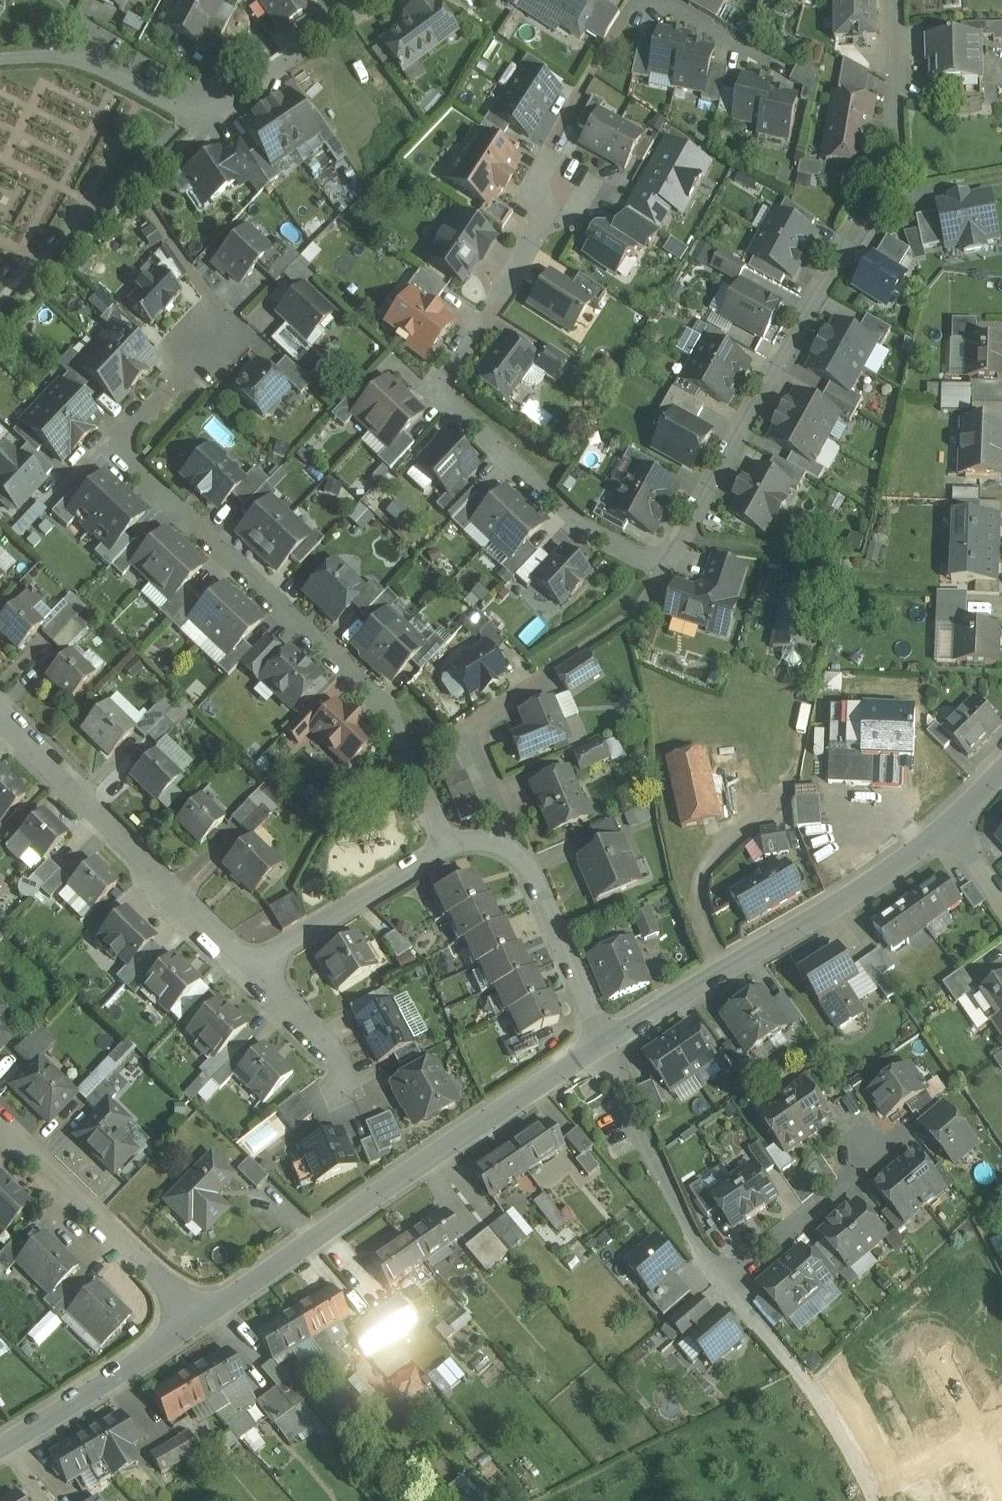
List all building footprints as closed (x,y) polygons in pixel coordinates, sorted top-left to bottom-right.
[(208,0),(180,0),(165,28),(196,45),(197,45),(211,19),(218,5),(208,0)] [(269,15),(280,31),(308,11),(300,0),(259,0),(269,15)] [(371,51),(383,65),(393,58),(403,70),(445,38),(441,33),(450,26),(431,0),(425,0),(407,13),(413,20),(371,51)] [(591,0),(505,0),(555,32),(559,27),(580,40),(601,7),(591,0)] [(689,4),(715,19),(724,3),(718,0),(690,0),(689,4)] [(840,6),(835,6),(836,41),(878,40),(877,7),(880,6),(879,0),(840,0),(840,6)] [(270,38),(280,31),(269,15),(259,22),(270,38)] [(211,19),(197,45),(196,45),(193,50),(209,58),(218,40),(226,26),(211,19)] [(230,19),(226,26),(218,40),(233,48),(237,41),(231,37),(238,23),(230,19)] [(987,25),(987,38),(994,37),(995,42),(1001,42),(1001,24),(987,25)] [(987,25),(962,25),(962,37),(980,37),(980,38),(987,38),(987,25)] [(689,36),(660,31),(657,45),(651,73),(652,74),(678,79),(679,79),(686,45),(687,45),(689,36)] [(962,37),(928,39),(930,83),(982,81),(980,38),(980,37),(962,37)] [(657,45),(640,41),(633,76),(651,80),(652,74),(651,73),(657,45)] [(686,45),(679,79),(678,79),(676,88),(703,94),(704,94),(711,65),(714,51),(687,45),(686,45)] [(547,69),(527,55),(519,66),(523,68),(523,67),(540,79),(547,69)] [(868,72),(844,58),(838,96),(863,100),(866,86),(862,83),(868,72)] [(711,65),(704,94),(703,94),(702,100),(720,104),(724,88),(728,69),(711,65)] [(540,79),(523,67),(523,68),(508,91),(544,114),(559,91),(540,79)] [(819,78),(798,67),(790,81),(804,88),(802,100),(813,103),(819,78)] [(745,77),(744,77),(743,78),(744,78),(741,91),(734,120),(735,121),(761,126),(762,126),(770,92),(772,85),(772,83),(771,83),(745,78),(745,77)] [(983,99),(1001,98),(1001,83),(982,84),(983,99)] [(741,91),(724,88),(720,104),(716,123),(734,127),(735,121),(734,120),(741,91)] [(544,114),(508,91),(493,114),(493,115),(510,126),(528,138),(544,114)] [(770,92),(762,126),(761,126),(760,135),(788,141),(797,98),(770,92)] [(305,117),(288,93),(277,100),(275,101),(266,108),(265,108),(294,151),(317,136),(317,135),(305,117)] [(838,96),(836,95),(831,126),(868,132),(873,101),(863,100),(838,96)] [(592,97),(576,125),(587,131),(598,111),(599,112),(604,103),(592,97)] [(294,151),(265,108),(264,109),(254,116),(254,115),(253,116),(253,117),(242,124),(258,148),(271,167),(272,167),(294,151)] [(335,139),(314,110),(305,117),(317,135),(317,136),(324,147),(335,139)] [(587,131),(580,144),(603,156),(621,124),(599,112),(598,111),(587,131)] [(510,126),(493,115),(493,114),(490,112),(483,123),(494,130),(503,136),(510,126)] [(643,137),(621,124),(603,156),(626,169),(633,156),(643,137)] [(868,132),(831,126),(825,159),(863,165),(868,132)] [(503,136),(494,130),(487,140),(513,156),(519,146),(503,136)] [(487,140),(475,132),(457,159),(462,162),(453,177),(475,191),(472,196),(483,204),(487,206),(492,200),(518,159),(513,156),(487,140)] [(655,143),(643,137),(633,156),(644,162),(655,143)] [(238,140),(225,149),(229,154),(222,159),(238,182),(237,183),(238,184),(259,170),(248,155),(238,140)] [(669,142),(642,190),(670,206),(682,213),(709,164),(669,142)] [(271,167),(258,148),(248,155),(259,170),(269,185),(279,177),(272,167),(271,167)] [(217,152),(186,173),(206,203),(237,183),(238,182),(222,159),(217,152)] [(827,165),(801,161),(798,175),(824,179),(827,165)] [(670,206),(642,190),(630,212),(657,229),(670,206)] [(999,238),(990,195),(968,199),(953,202),(939,205),(940,212),(947,244),(948,248),(963,245),(965,253),(985,249),(983,241),(999,238)] [(513,213),(492,200),(487,206),(483,204),(476,214),(502,230),(513,213)] [(816,220),(786,200),(778,215),(809,232),(816,220)] [(657,229),(630,212),(619,228),(644,245),(649,249),(661,232),(657,229)] [(947,244),(940,212),(917,216),(923,249),(947,244)] [(778,215),(775,213),(763,234),(805,257),(817,236),(809,232),(778,215)] [(494,240),(456,214),(444,232),(438,233),(433,241),(434,247),(437,249),(429,261),(461,282),(477,259),(480,261),(494,240)] [(619,228),(610,223),(607,228),(599,230),(584,254),(617,275),(627,260),(636,258),(644,245),(619,228)] [(153,227),(143,234),(152,247),(162,240),(153,227)] [(246,229),(213,265),(224,275),(227,271),(239,283),(256,266),(270,252),(269,251),(246,229)] [(805,257),(763,234),(751,256),(755,258),(786,275),(793,279),(805,257)] [(910,250),(889,236),(887,235),(887,236),(888,237),(875,257),(898,271),(910,250)] [(279,240),(269,251),(270,252),(256,266),(275,284),(282,276),(296,262),(299,258),(279,240)] [(183,278),(162,248),(148,263),(156,272),(157,271),(175,287),(183,278)] [(746,266),(721,253),(713,267),(738,280),(746,266)] [(875,256),(873,255),(872,256),(873,256),(855,285),(854,286),(855,287),(881,303),(892,300),(892,299),(899,303),(909,286),(903,282),(907,276),(898,271),(875,257),(874,256),(875,256)] [(786,275),(755,258),(749,268),(781,285),(786,275)] [(296,262),(282,276),(298,291),(303,286),(312,277),(296,262)] [(156,272),(147,281),(145,279),(135,288),(138,291),(126,303),(150,326),(163,312),(164,313),(175,302),(174,300),(181,293),(175,287),(157,271),(156,272)] [(445,288),(419,271),(405,290),(410,293),(410,292),(431,308),(445,288)] [(569,286),(549,273),(528,304),(570,332),(590,302),(591,301),(569,286)] [(607,293),(577,273),(569,286),(591,301),(590,302),(598,307),(607,293)] [(782,305),(741,282),(723,317),(763,339),(782,305)] [(332,314),(303,286),(298,291),(277,314),(287,323),(306,341),(304,343),(311,350),(326,335),(318,328),(332,314)] [(431,308),(410,292),(410,293),(386,325),(410,342),(406,346),(424,359),(451,322),(431,308)] [(138,331),(112,307),(99,320),(110,330),(114,325),(130,340),(138,331)] [(892,329),(868,316),(858,334),(877,344),(876,345),(881,348),(892,329)] [(952,339),(970,340),(976,340),(977,320),(953,319),(952,339)] [(858,334),(835,321),(828,333),(826,332),(819,344),(863,368),(876,345),(877,344),(858,334)] [(306,341),(287,323),(270,341),(297,366),(311,350),(304,343),(306,341)] [(130,340),(114,325),(110,330),(95,345),(136,384),(155,363),(130,340)] [(729,339),(708,327),(702,339),(705,341),(706,340),(723,349),(729,339)] [(683,329),(676,350),(692,356),(699,334),(683,329)] [(969,378),(970,340),(952,339),(951,378),(969,378)] [(723,349),(706,340),(705,341),(695,361),(738,385),(750,364),(723,349)] [(970,340),(969,378),(1001,379),(1001,341),(976,340),(970,340)] [(863,368),(819,344),(812,357),(814,358),(808,370),(831,383),(850,393),(850,392),(863,368)] [(136,384),(95,345),(80,361),(76,365),(92,381),(116,404),(136,384)] [(539,361),(519,345),(511,355),(499,346),(474,379),(503,401),(518,380),(525,385),(533,386),(536,385),(539,383),(542,380),(545,376),(534,369),(539,361)] [(568,361),(548,348),(539,361),(534,369),(545,376),(554,382),(568,361)] [(80,361),(70,351),(57,365),(67,374),(68,374),(83,389),(84,389),(92,381),(76,365),(80,361)] [(311,384),(285,360),(274,371),(300,396),(311,384)] [(738,385),(695,361),(684,381),(683,381),(701,391),(727,405),(738,385)] [(287,392),(258,365),(253,370),(250,368),(243,375),(243,381),(234,391),(263,418),(264,417),(270,416),(276,410),(276,404),(287,392)] [(83,389),(68,374),(67,374),(59,383),(82,405),(91,396),(84,389),(83,389)] [(701,391),(683,381),(684,381),(680,379),(674,390),(695,401),(701,391)] [(367,401),(352,417),(353,417),(370,433),(405,396),(387,380),(367,401)] [(82,405),(59,383),(40,403),(81,442),(100,422),(82,405)] [(850,393),(831,383),(825,394),(857,411),(863,399),(850,392),(850,393)] [(942,399),(943,385),(928,384),(928,398),(942,399)] [(942,399),(973,399),(974,385),(943,385),(942,399)] [(355,390),(331,416),(343,428),(353,417),(352,417),(367,401),(355,390)] [(674,390),(673,390),(660,414),(671,420),(675,412),(695,423),(705,407),(695,401),(674,390)] [(820,404),(796,391),(789,403),(788,402),(781,415),(828,441),(841,417),(841,416),(820,404)] [(857,411),(825,394),(820,404),(841,416),(841,417),(850,422),(857,411)] [(405,396),(370,433),(387,449),(387,450),(402,434),(422,413),(405,396)] [(973,399),(942,399),(942,412),(973,413),(973,399)] [(81,442),(40,403),(21,424),(44,446),(61,462),(81,442)] [(695,423),(675,412),(671,420),(664,432),(659,434),(653,444),(655,450),(691,470),(690,470),(692,470),(692,469),(712,434),(712,433),(711,432),(695,423)] [(828,441),(781,415),(774,427),(776,428),(769,440),(793,454),(814,465),(814,464),(828,441)] [(963,420),(961,476),(993,477),(1001,478),(1001,422),(989,421),(963,420)] [(44,446),(21,424),(13,432),(36,454),(44,446)] [(402,434),(387,450),(387,449),(377,460),(389,471),(414,445),(402,434)] [(436,445),(417,465),(449,495),(474,468),(450,445),(449,439),(445,435),(440,435),(436,439),(436,445)] [(52,473),(23,445),(14,454),(17,456),(43,481),(44,482),(52,473)] [(221,456),(213,449),(207,449),(183,475),(195,487),(194,493),(200,499),(205,497),(218,509),(231,496),(243,483),(242,482),(222,462),(221,456)] [(660,466),(628,449),(622,461),(633,466),(634,466),(654,477),(660,466)] [(814,465),(793,454),(787,464),(806,475),(819,481),(825,470),(814,464),(814,465)] [(0,474),(0,494),(2,496),(1,498),(1,503),(9,511),(15,511),(43,481),(17,456),(0,474)] [(787,464),(775,457),(766,473),(791,486),(790,487),(797,491),(806,475),(787,464)] [(654,477),(634,466),(633,466),(621,489),(667,514),(668,513),(667,513),(672,503),(673,504),(674,502),(673,502),(679,491),(654,477)] [(757,467),(748,483),(744,481),(736,496),(740,498),(731,514),(765,533),(774,517),(777,519),(786,504),(782,502),(790,487),(791,486),(766,473),(757,467)] [(255,469),(242,482),(243,483),(231,496),(244,508),(265,485),(269,482),(255,469)] [(82,498),(68,514),(75,520),(88,533),(125,495),(104,475),(82,498)] [(244,508),(241,511),(250,520),(270,499),(271,500),(276,495),(265,485),(244,508)] [(467,487),(442,513),(451,522),(476,495),(467,487)] [(667,514),(621,489),(609,511),(609,512),(629,523),(655,536),(661,525),(662,524),(661,523),(667,514)] [(981,490),(954,489),(953,502),(979,503),(980,502),(981,490)] [(68,514),(82,498),(74,490),(51,514),(66,529),(75,520),(68,514)] [(488,506),(472,523),(473,524),(464,533),(482,550),(522,507),(504,490),(488,506)] [(123,537),(145,513),(125,495),(88,533),(102,546),(109,552),(123,537)] [(476,495),(451,522),(464,533),(473,524),(472,523),(488,506),(476,495)] [(250,520),(237,534),(257,553),(290,518),(271,500),(270,499),(250,520)] [(979,503),(979,514),(1000,515),(1000,516),(1001,516),(1001,503),(980,502),(979,503)] [(629,523),(609,512),(609,511),(598,505),(592,516),(624,533),(629,523)] [(522,507),(482,550),(500,568),(509,558),(510,559),(525,542),(541,525),(522,507)] [(979,514),(955,513),(952,581),(976,582),(997,583),(997,582),(1000,516),(1000,515),(979,514)] [(290,518),(257,553),(276,571),(289,557),(309,536),(290,518)] [(146,551),(132,565),(133,566),(151,583),(183,549),(164,531),(146,551)] [(309,536),(289,557),(299,566),(323,540),(313,531),(309,536)] [(132,545),(123,537),(109,552),(102,546),(94,554),(109,569),(111,567),(132,545)] [(132,545),(111,567),(122,577),(133,566),(132,565),(146,551),(136,541),(132,545)] [(525,542),(510,559),(509,558),(500,568),(512,579),(515,577),(537,553),(525,542)] [(550,561),(532,580),(533,581),(559,606),(569,596),(571,597),(582,585),(580,584),(590,573),(563,548),(550,561)] [(183,549),(151,583),(169,600),(170,601),(184,586),(202,567),(183,549)] [(537,553),(515,577),(527,588),(533,581),(532,580),(550,561),(539,551),(537,553)] [(744,569),(715,560),(707,586),(696,591),(676,585),(667,613),(711,628),(710,631),(726,637),(731,620),(727,619),(744,569)] [(343,574),(332,564),(314,582),(316,584),(307,594),(317,603),(315,605),(334,623),(351,604),(363,592),(362,591),(354,584),(353,578),(348,574),(343,574)] [(371,582),(362,591),(363,592),(351,604),(362,616),(384,593),(371,582)] [(997,583),(976,582),(976,594),(999,595),(1000,582),(997,582),(997,583)] [(184,586),(170,601),(169,600),(158,612),(169,622),(194,596),(184,586)] [(204,605),(191,620),(191,621),(209,638),(241,604),(222,586),(204,605)] [(820,595),(786,588),(774,648),(785,650),(784,655),(784,660),(786,664),(790,667),(794,668),(799,666),(803,663),(804,659),(805,654),(809,655),(820,595)] [(362,616),(372,626),(386,612),(398,600),(387,590),(384,593),(362,616)] [(964,594),(940,593),(940,605),(964,606),(964,594)] [(42,626),(39,629),(54,642),(86,609),(72,596),(42,626)] [(194,596),(169,622),(180,632),(191,621),(191,620),(204,605),(194,596)] [(18,602),(0,620),(0,632),(18,650),(39,629),(42,626),(18,602)] [(241,604),(209,638),(228,655),(242,641),(260,622),(241,604)] [(959,625),(963,626),(964,606),(940,605),(939,625),(959,625)] [(86,609),(54,642),(63,651),(95,618),(86,609)] [(372,626),(354,645),(373,663),(405,630),(386,612),(372,626)] [(506,640),(489,624),(478,635),(485,645),(492,655),(506,640)] [(938,663),(958,664),(959,625),(939,625),(938,663)] [(963,626),(959,625),(958,664),(997,665),(998,627),(963,626)] [(405,630),(373,663),(392,681),(410,662),(423,647),(405,630)] [(434,635),(423,647),(410,662),(420,671),(445,645),(434,635)] [(283,655),(265,638),(252,651),(240,664),(259,682),(261,681),(260,680),(283,655)] [(242,641),(228,655),(216,667),(227,677),(240,664),(252,651),(242,641)] [(485,645),(450,668),(469,696),(480,689),(482,692),(495,684),(493,681),(504,673),(492,655),(485,645)] [(320,678),(289,650),(283,655),(260,680),(261,681),(264,678),(278,692),(275,695),(291,709),(320,678)] [(94,676),(69,652),(46,677),(70,701),(94,676)] [(586,654),(556,673),(569,693),(599,674),(586,654)] [(823,689),(839,689),(840,674),(823,674),(823,689)] [(944,731),(943,731),(953,741),(968,757),(1001,725),(976,699),(944,731)] [(550,700),(523,711),(522,716),(525,725),(530,726),(531,728),(529,733),(526,734),(522,732),(513,736),(512,741),(520,759),(567,740),(550,700)] [(134,729),(108,704),(82,730),(109,756),(134,730),(134,729)] [(347,716),(334,704),(322,717),(310,730),(310,731),(347,765),(372,739),(359,727),(362,724),(350,713),(347,716)] [(310,706),(286,732),(298,744),(310,731),(310,730),(322,717),(310,706)] [(865,710),(832,708),(829,784),(873,786),(874,758),(863,758),(865,710)] [(153,709),(134,729),(134,730),(144,739),(147,736),(163,719),(153,709)] [(916,712),(865,710),(863,758),(874,758),(902,759),(902,770),(913,771),(916,712)] [(163,719),(147,736),(157,746),(173,729),(163,719)] [(944,731),(937,724),(928,732),(944,749),(953,741),(943,731),(944,731)] [(813,731),(813,751),(824,751),(824,731),(813,731)] [(604,741),(572,755),(579,773),(611,760),(604,741)] [(706,751),(667,760),(682,828),(721,820),(706,751)] [(180,777),(155,753),(131,778),(156,801),(180,777)] [(902,759),(874,758),(873,786),(901,787),(902,770),(902,759)] [(567,770),(530,785),(551,833),(575,823),(570,812),(583,807),(567,770)] [(0,771),(0,821),(25,796),(0,771)] [(224,820),(200,796),(176,821),(201,844),(224,820)] [(820,797),(796,798),(799,829),(822,827),(820,797)] [(248,801),(231,818),(241,828),(258,811),(248,801)] [(258,811),(241,828),(250,836),(251,835),(252,835),(271,815),(262,806),(258,811)] [(42,812),(17,837),(42,861),(66,836),(42,812)] [(614,819),(590,829),(598,848),(622,838),(614,819)] [(785,828),(761,832),(765,856),(789,852),(785,828)] [(252,835),(251,835),(250,836),(222,865),(252,894),(281,864),(252,835)] [(598,848),(578,856),(597,903),(641,884),(622,838),(598,848)] [(116,885),(92,861),(69,885),(93,909),(116,885)] [(784,864),(732,895),(748,923),(749,923),(748,922),(767,910),(768,911),(800,892),(792,878),(793,873),(789,866),(784,865),(784,864)] [(449,865),(429,877),(435,891),(457,881),(449,865)] [(58,871),(40,889),(50,898),(67,880),(58,871)] [(457,881),(435,891),(447,918),(450,916),(483,901),(472,875),(457,881)] [(942,878),(909,901),(929,929),(949,915),(947,911),(961,901),(943,877),(942,877),(942,878)] [(986,902),(973,884),(962,892),(975,910),(986,902)] [(292,894),(268,908),(282,931),(306,917),(292,894)] [(483,901),(450,916),(461,942),(465,940),(498,925),(498,924),(486,899),(483,901)] [(909,901),(876,925),(875,925),(874,926),(892,950),(906,941),(908,944),(929,929),(909,901)] [(649,908),(634,914),(645,940),(660,934),(649,908)] [(125,910),(95,941),(114,961),(119,956),(128,965),(134,958),(151,941),(154,938),(125,910)] [(0,920),(0,942),(13,929),(2,918),(0,920)] [(498,925),(465,940),(476,966),(480,964),(513,949),(513,948),(501,923),(498,924),(498,925)] [(411,949),(394,932),(384,938),(396,959),(411,949)] [(355,934),(317,957),(338,991),(376,969),(355,934)] [(631,938),(590,955),(609,1001),(650,984),(631,938)] [(151,941),(134,958),(143,966),(160,949),(151,941)] [(513,949),(480,964),(482,969),(472,974),(481,994),(491,989),(491,990),(495,988),(528,973),(516,947),(513,948),(513,949)] [(160,949),(143,966),(152,975),(168,957),(160,949)] [(801,974),(820,1004),(821,1004),(838,1031),(864,1014),(858,1005),(846,987),(857,980),(858,980),(851,970),(839,950),(801,974)] [(895,968),(882,950),(871,957),(871,958),(884,976),(895,968)] [(200,983),(171,955),(168,957),(152,975),(143,966),(125,985),(135,994),(141,987),(169,1014),(200,983)] [(884,976),(871,958),(871,957),(870,956),(858,964),(872,984),(884,976)] [(128,965),(117,976),(125,985),(143,966),(134,958),(128,965)] [(857,980),(846,987),(858,1005),(878,992),(872,984),(858,964),(851,970),(858,980),(857,980)] [(963,969),(943,984),(957,1003),(977,989),(963,969)] [(528,973),(495,988),(506,1013),(510,1012),(543,997),(531,971),(528,973)] [(872,984),(878,992),(889,984),(884,976),(872,984)] [(976,996),(1001,1033),(1001,978),(976,996)] [(384,988),(350,1006),(358,1019),(391,1001),(384,988)] [(787,1027),(763,991),(758,994),(752,993),(747,997),(746,1002),(743,1004),(768,1041),(771,1038),(777,1039),(781,1036),(782,1030),(787,1027)] [(543,997),(510,1012),(520,1037),(521,1038),(532,1033),(558,1022),(546,995),(543,997)] [(246,1027),(217,999),(187,1031),(215,1058),(215,1059),(227,1047),(243,1030),(246,1027)] [(358,1019),(356,1020),(378,1062),(395,1054),(413,1044),(391,1001),(358,1019)] [(768,1041),(743,1004),(739,1007),(734,1006),(729,1009),(728,1015),(723,1018),(748,1054),(753,1051),(759,1052),(763,1049),(764,1043),(768,1041)] [(691,1024),(668,1040),(694,1078),(718,1062),(691,1024)] [(11,1037),(0,1027),(0,1049),(11,1037)] [(37,1028),(15,1051),(26,1062),(49,1039),(37,1028)] [(243,1030),(227,1047),(235,1055),(236,1055),(252,1038),(243,1030)] [(532,1033),(521,1038),(520,1037),(509,1042),(515,1057),(538,1047),(532,1033)] [(127,1040),(76,1093),(86,1102),(105,1082),(136,1049),(127,1040)] [(694,1078),(668,1040),(645,1056),(671,1094),(694,1078)] [(293,1073),(263,1044),(245,1063),(234,1074),(234,1075),(263,1103),(293,1073)] [(413,1044),(395,1054),(401,1064),(419,1054),(413,1044)] [(227,1047),(215,1059),(215,1058),(201,1072),(211,1081),(235,1055),(227,1047)] [(235,1055),(211,1081),(220,1089),(234,1075),(234,1074),(245,1063),(236,1055),(235,1055)] [(76,1094),(38,1058),(11,1087),(48,1122),(76,1094)] [(430,1063),(394,1083),(392,1087),(411,1120),(415,1121),(435,1111),(440,1112),(454,1104),(456,1099),(453,1094),(447,1092),(440,1079),(441,1076),(435,1064),(430,1063)] [(910,1068),(871,1095),(886,1118),(906,1105),(926,1091),(910,1068)] [(827,1093),(813,1073),(803,1080),(805,1083),(817,1100),(827,1093)] [(105,1082),(86,1102),(97,1113),(108,1102),(109,1102),(117,1094),(105,1082)] [(653,1082),(637,1090),(650,1120),(666,1113),(653,1082)] [(817,1100),(805,1083),(782,1099),(810,1138),(833,1123),(817,1100)] [(926,1091),(906,1105),(913,1115),(916,1112),(933,1101),(926,1091)] [(297,1094),(277,1110),(293,1130),(313,1114),(297,1094)] [(933,1101),(916,1112),(926,1123),(944,1108),(936,1098),(933,1101)] [(810,1138),(782,1099),(759,1115),(779,1144),(787,1155),(787,1154),(810,1138)] [(97,1113),(75,1136),(113,1174),(136,1151),(117,1133),(128,1121),(109,1102),(108,1102),(97,1113)] [(977,1146),(944,1108),(926,1123),(922,1126),(955,1164),(977,1146)] [(389,1113),(365,1123),(371,1138),(378,1154),(391,1149),(389,1144),(400,1139),(389,1113)] [(546,1121),(509,1146),(527,1172),(564,1147),(546,1121)] [(261,1127),(245,1139),(254,1150),(269,1138),(261,1127)] [(577,1128),(564,1138),(580,1157),(575,1161),(589,1177),(600,1168),(587,1153),(593,1147),(577,1128)] [(339,1130),(299,1147),(315,1184),(355,1167),(339,1130)] [(371,1138),(360,1143),(369,1165),(380,1160),(378,1154),(371,1138)] [(767,1153),(760,1144),(749,1152),(766,1175),(776,1167),(766,1153),(767,1153)] [(779,1144),(767,1153),(776,1167),(782,1174),(795,1165),(787,1154),(787,1155),(779,1144)] [(509,1146),(473,1170),(490,1196),(527,1172),(509,1146)] [(110,1175),(88,1160),(84,1165),(66,1153),(60,1161),(101,1189),(110,1175)] [(931,1173),(914,1153),(894,1170),(925,1206),(945,1190),(945,1189),(931,1173)] [(211,1154),(164,1202),(178,1215),(184,1212),(205,1232),(228,1209),(214,1197),(234,1176),(211,1154)] [(268,1177),(249,1159),(237,1171),(256,1189),(268,1177)] [(956,1183),(940,1165),(931,1173),(945,1189),(945,1190),(946,1191),(956,1183)] [(777,1200),(754,1167),(733,1182),(756,1216),(766,1209),(765,1208),(777,1200)] [(925,1206),(894,1170),(874,1187),(892,1207),(906,1223),(925,1206)] [(0,1176),(0,1227),(5,1232),(31,1205),(0,1176)] [(711,1196),(701,1182),(690,1190),(708,1216),(720,1209),(711,1196)] [(756,1216),(733,1182),(711,1196),(720,1209),(734,1229),(746,1221),(747,1222),(756,1216)] [(544,1194),(534,1202),(545,1215),(555,1207),(544,1194)] [(886,1237),(857,1203),(848,1211),(847,1210),(838,1218),(868,1252),(886,1237)] [(555,1207),(545,1215),(557,1230),(567,1223),(555,1207)] [(906,1223),(892,1207),(883,1214),(895,1229),(898,1232),(907,1224),(906,1223)] [(443,1211),(406,1236),(424,1262),(461,1237),(443,1211)] [(505,1215),(488,1229),(508,1253),(526,1239),(505,1215)] [(868,1252),(838,1218),(829,1226),(830,1227),(821,1235),(825,1240),(837,1254),(850,1268),(868,1252)] [(508,1253),(488,1229),(465,1248),(485,1271),(508,1253)] [(906,1242),(898,1232),(895,1229),(886,1237),(897,1249),(906,1242)] [(28,1249),(15,1263),(16,1263),(49,1295),(50,1296),(61,1285),(78,1267),(43,1234),(28,1249)] [(406,1236),(370,1262),(388,1288),(424,1262),(406,1236)] [(0,1255),(0,1269),(6,1274),(16,1263),(15,1263),(28,1249),(17,1238),(0,1255)] [(656,1239),(627,1264),(652,1294),(653,1295),(676,1275),(683,1269),(656,1239)] [(816,1248),(828,1261),(837,1254),(825,1240),(816,1248)] [(827,1278),(836,1271),(828,1261),(816,1248),(807,1256),(827,1278)] [(807,1256),(802,1249),(781,1268),(809,1301),(830,1282),(827,1278),(807,1256)] [(850,1268),(837,1254),(828,1261),(836,1271),(844,1280),(853,1272),(850,1268)] [(809,1301),(781,1268),(759,1286),(766,1293),(787,1317),(788,1319),(809,1301)] [(853,1272),(844,1280),(850,1287),(859,1279),(853,1272)] [(676,1275),(653,1295),(652,1294),(648,1298),(664,1317),(691,1293),(676,1275)] [(79,1301),(67,1312),(68,1313),(62,1321),(63,1322),(96,1353),(130,1317),(95,1283),(79,1301)] [(61,1285),(50,1296),(49,1295),(42,1302),(52,1312),(70,1293),(61,1285)] [(332,1289),(294,1311),(310,1339),(309,1339),(319,1352),(331,1345),(323,1331),(348,1316),(332,1289)] [(70,1293),(52,1312),(54,1314),(62,1321),(68,1313),(67,1312),(79,1301),(70,1293)] [(756,1302),(777,1326),(787,1317),(766,1293),(756,1302)] [(698,1298),(670,1322),(687,1341),(689,1338),(689,1337),(713,1316),(698,1298)] [(398,1301),(374,1318),(391,1338),(413,1322),(398,1301)] [(294,1311),(255,1334),(271,1361),(309,1339),(310,1339),(294,1311)] [(713,1316),(689,1337),(689,1338),(713,1366),(743,1340),(719,1311),(713,1316)] [(54,1314),(26,1343),(34,1352),(63,1322),(62,1321),(54,1314)] [(374,1318),(352,1333),(367,1354),(391,1338),(374,1318)] [(227,1350),(189,1373),(205,1400),(205,1401),(243,1378),(227,1350)] [(449,1356),(425,1375),(440,1394),(464,1375),(449,1356)] [(402,1396),(422,1387),(412,1366),(393,1375),(402,1396)] [(189,1373),(151,1395),(167,1423),(205,1400),(189,1373)] [(309,1396),(292,1375),(277,1388),(294,1408),(295,1409),(309,1396)] [(277,1388),(256,1403),(272,1424),(294,1408),(277,1388)] [(244,1412),(225,1426),(238,1441),(256,1427),(244,1412)] [(120,1413),(85,1434),(102,1464),(111,1480),(138,1464),(128,1448),(137,1443),(120,1413)] [(169,1444),(180,1463),(199,1452),(188,1433),(169,1444)] [(85,1434),(49,1455),(54,1464),(50,1466),(57,1478),(61,1476),(66,1484),(102,1464),(85,1434)] [(169,1444),(150,1455),(161,1474),(180,1463),(169,1444)] [(444,1487),(457,1500),(497,1500),(498,1500),(478,1479),(472,1485),(460,1472),(444,1487)]
